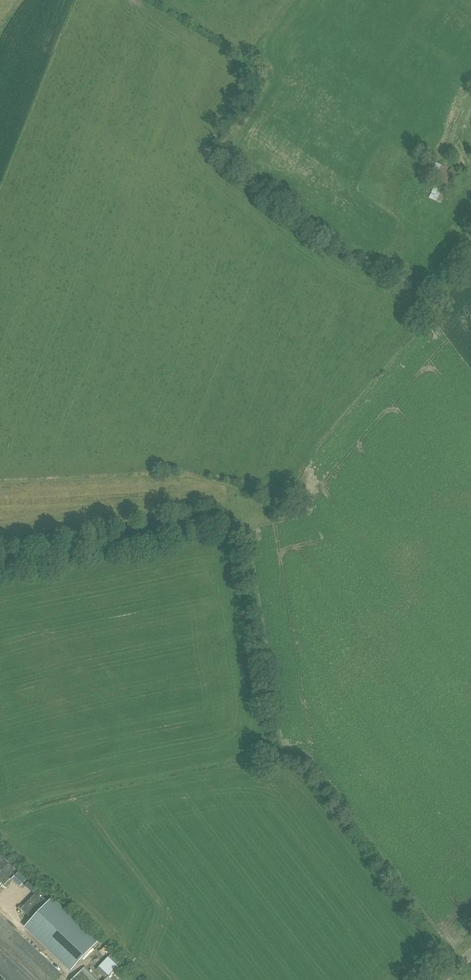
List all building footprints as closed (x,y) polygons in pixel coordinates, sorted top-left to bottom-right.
[(8,871),(0,874),(0,884),(11,880),(8,871)] [(98,942),(52,898),(26,927),(71,970),(98,942)] [(7,979),(56,979),(62,974),(0,916),(0,974),(7,979)] [(97,979),(93,975),(94,974),(86,966),(85,967),(84,967),(72,979),(97,979)]
